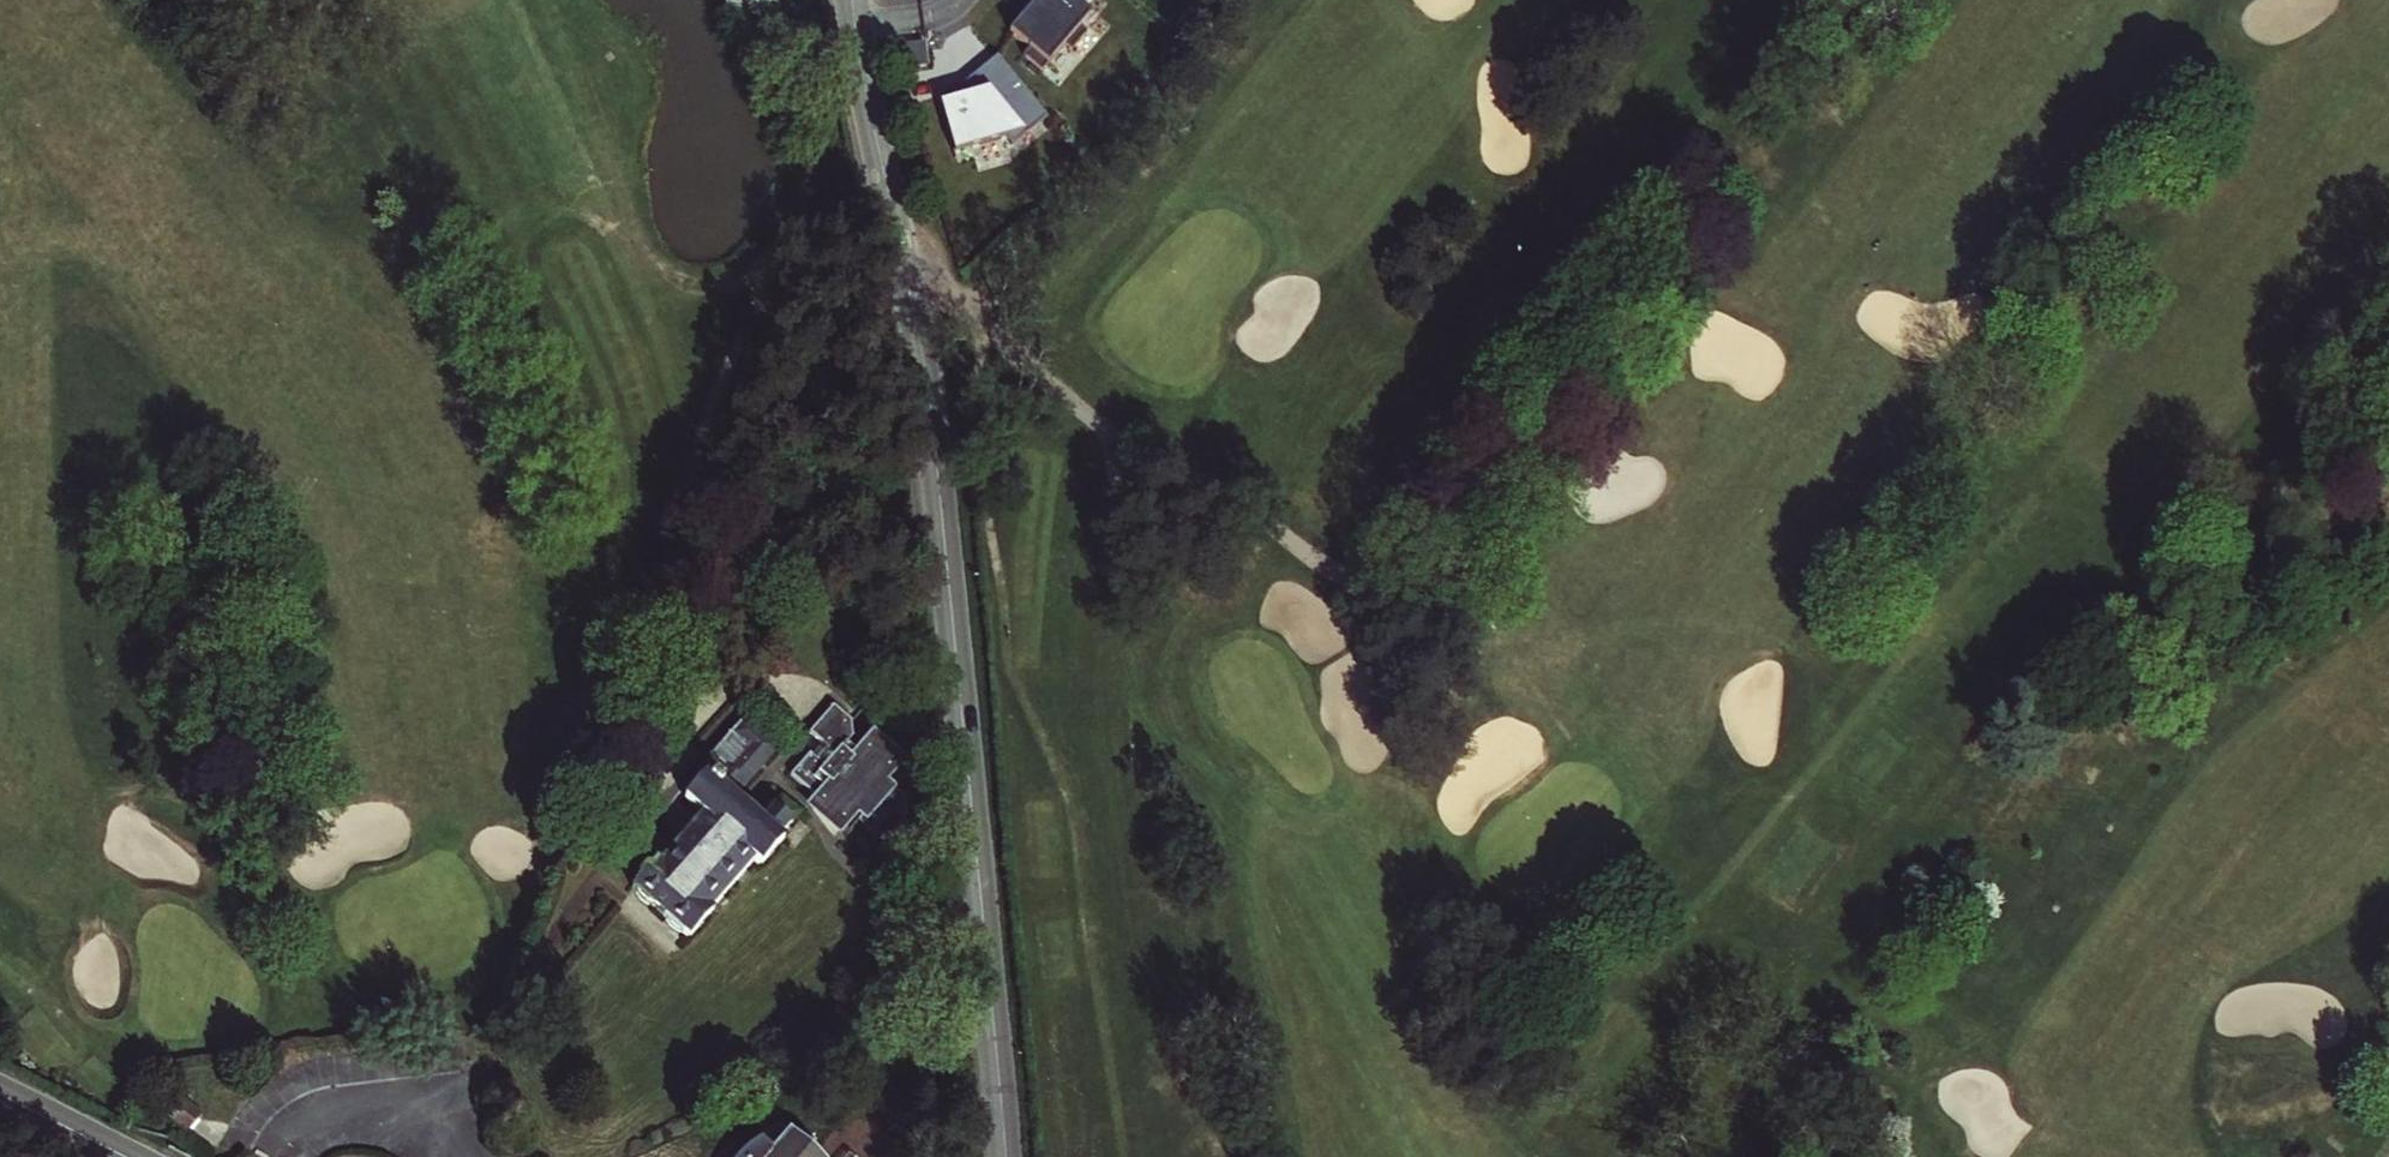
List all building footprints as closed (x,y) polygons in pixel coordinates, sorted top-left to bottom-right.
[(1010,31),(1030,48),(1023,57),(1041,72),(1064,45),(1072,51),(1088,31),(1080,25),(1090,14),(1074,0),(1036,0),(1010,31)] [(973,76),(987,92),(940,105),(953,155),(1009,139),(1014,145),(1048,116),(998,56),(973,76)] [(638,879),(632,886),(636,889),(641,897),(645,902),(653,904),(666,914),(671,924),(674,927),(679,928),(687,934),(693,927),(698,926),(700,925),(706,916),(706,913),(752,859),(757,862),(762,857),(767,856),(771,852),(773,848),(775,843),(780,836),(778,834),(798,810),(781,795),(760,819),(733,796),(779,743),(744,712),(710,751),(721,760),(703,781),(700,778),(687,792),(690,795),(685,801),(701,814),(658,862),(655,860),(648,867),(646,865),(636,877),(638,879)] [(845,712),(822,739),(828,744),(819,754),(813,749),(792,773),(831,807),(824,814),(853,839),(870,820),(874,824),(869,830),(880,839),(886,841),(893,841),(899,839),(905,836),(912,828),(917,833),(922,828),(919,802),(904,789),(900,794),(894,788),(911,769),(882,744),(870,759),(858,748),(864,741),(862,727),(845,712)] [(167,1114),(194,1134),(209,1114),(182,1094),(167,1114)] [(790,1130),(788,1133),(778,1124),(766,1137),(772,1143),(760,1156),(820,1156),(790,1130)]
